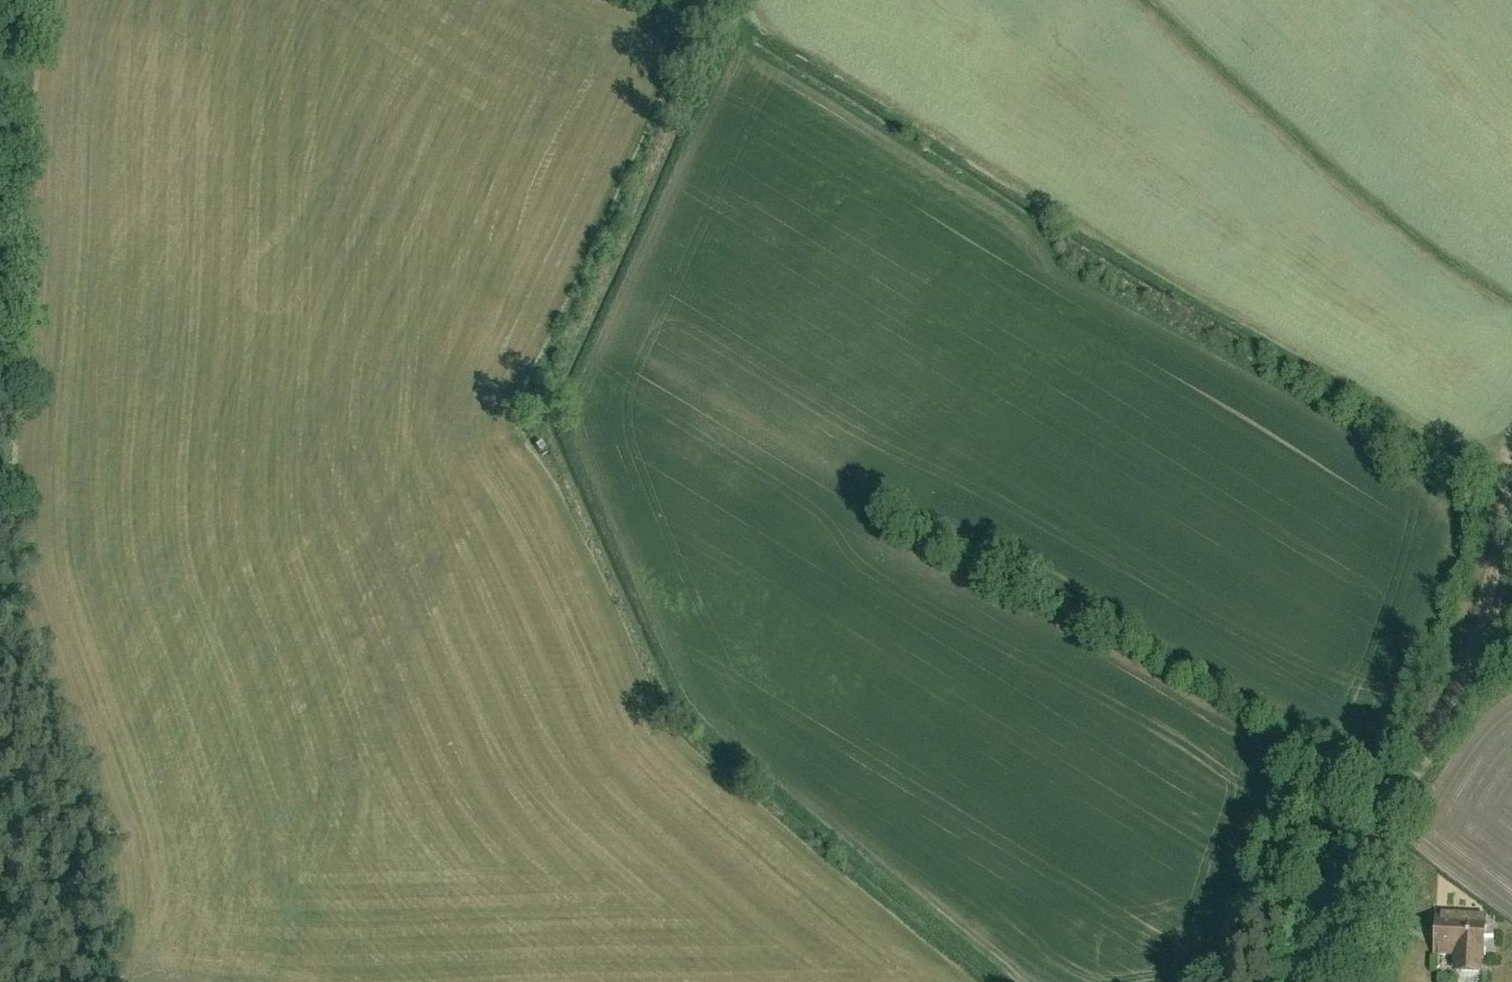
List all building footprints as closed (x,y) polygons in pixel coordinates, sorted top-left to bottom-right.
[(1484,956),(1486,915),(1436,913),(1435,954),(1462,955),(1461,972),(1480,973),(1481,956),(1484,956)]
